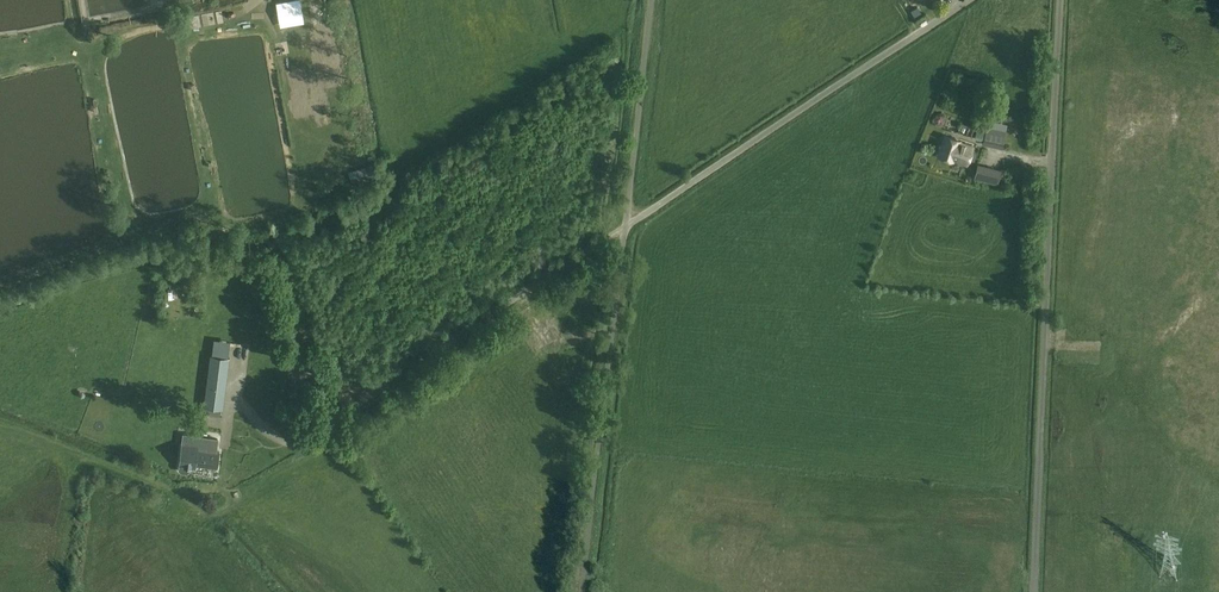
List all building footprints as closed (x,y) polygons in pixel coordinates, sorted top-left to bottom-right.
[(1006,131),(978,126),(975,140),(1004,145),(1006,131)] [(939,155),(953,160),(954,159),(963,163),(969,146),(959,143),(960,141),(946,136),(939,155)] [(974,179),(998,185),(1001,170),(978,164),(974,179)] [(241,368),(247,369),(251,336),(244,335),(241,368)] [(206,391),(224,394),(229,359),(211,356),(206,391)] [(223,440),(224,431),(203,430),(203,439),(223,440)] [(208,451),(209,445),(192,443),(191,446),(183,445),(180,465),(179,465),(179,469),(181,472),(187,473),(190,471),(190,466),(195,467),(195,464),(217,468),(219,453),(208,451)]
